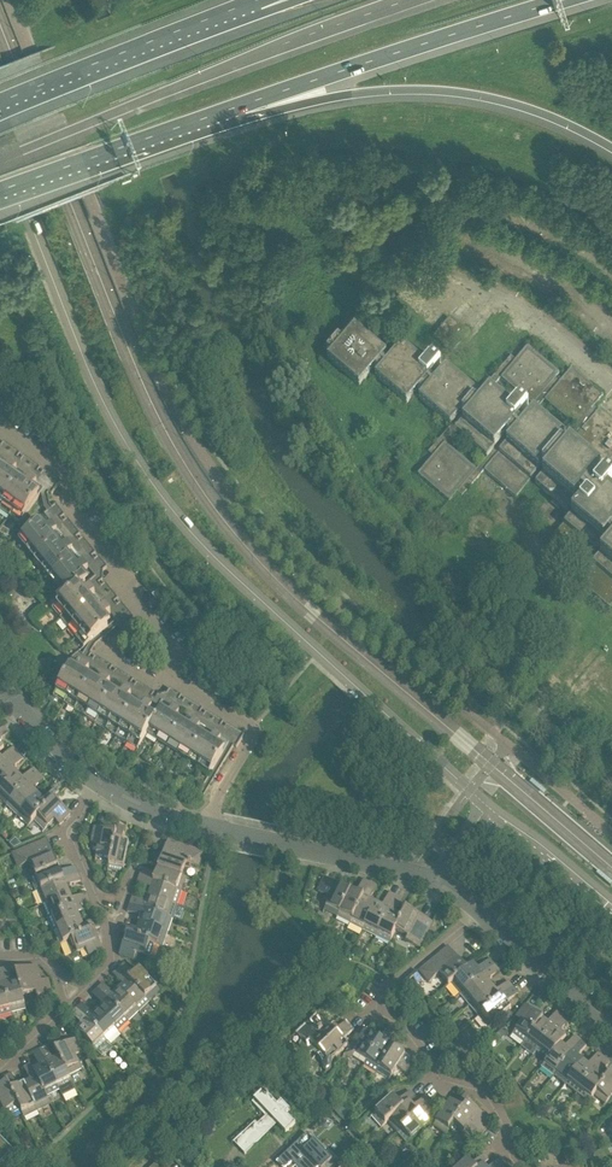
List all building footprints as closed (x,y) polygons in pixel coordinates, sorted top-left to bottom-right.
[(379,300),(387,306),(393,298),(385,292),(379,300)] [(468,333),(450,318),(434,336),(452,352),(468,333)] [(600,409),(596,414),(591,410),(603,396),(571,369),(560,383),(555,379),(559,374),(528,346),(516,360),(511,356),(478,395),(446,368),(435,382),(430,378),(434,373),(434,372),(441,364),(433,357),(425,365),(402,346),(387,364),(383,360),(387,355),(355,328),(343,341),(338,337),(327,351),(332,355),(328,360),(360,387),(375,369),(379,373),(375,378),(407,405),(419,391),(423,395),(419,400),(451,427),(429,453),(433,457),(418,475),(449,502),(458,493),(462,497),(484,471),(516,498),(543,467),(547,470),(535,484),(567,511),(579,498),(583,502),(549,542),(581,569),(585,564),(590,568),(578,582),(610,609),(611,606),(611,495),(608,491),(611,486),(611,480),(606,475),(609,472),(611,474),(611,419),(600,409)] [(0,447),(0,458),(0,459),(9,446),(4,442),(0,447)] [(9,446),(0,459),(6,463),(15,450),(9,446)] [(6,463),(11,466),(20,454),(15,450),(6,463)] [(15,469),(17,470),(21,473),(29,461),(24,457),(15,469)] [(21,473),(26,477),(35,464),(29,461),(21,473)] [(35,464),(26,477),(31,480),(31,481),(40,468),(35,464)] [(18,484),(20,481),(13,476),(17,470),(15,469),(14,468),(11,466),(6,472),(0,467),(0,509),(18,484)] [(35,483),(37,485),(40,487),(49,475),(44,471),(35,483)] [(40,487),(46,491),(55,479),(49,475),(40,487)] [(55,479),(46,491),(51,495),(60,483),(55,479)] [(0,509),(0,510),(9,517),(19,524),(20,524),(38,499),(40,496),(33,491),(37,485),(35,483),(34,482),(31,481),(31,480),(26,486),(20,481),(18,484),(0,509)] [(44,514),(48,520),(60,510),(56,505),(44,514)] [(48,520),(52,524),(53,525),(65,515),(60,510),(48,520)] [(56,528),(57,530),(60,534),(72,524),(67,519),(56,528)] [(28,550),(35,559),(54,544),(57,541),(62,537),(60,534),(57,530),(56,528),(55,527),(53,525),(52,524),(46,529),(41,522),(38,524),(19,540),(20,540),(28,550)] [(72,524),(60,534),(62,537),(64,539),(76,529),(72,524)] [(64,539),(68,543),(68,544),(80,535),(76,529),(64,539)] [(71,547),(76,553),(87,543),(83,538),(71,547)] [(43,569),(51,578),(78,556),(76,553),(71,547),(70,546),(68,544),(68,543),(62,548),(57,541),(54,544),(35,559),(43,569)] [(76,553),(78,556),(80,558),(91,548),(87,543),(76,553)] [(91,548),(80,558),(84,563),(96,554),(91,548)] [(78,556),(51,578),(59,588),(66,597),(67,597),(76,589),(77,590),(85,583),(86,582),(88,580),(83,573),(88,569),(87,566),(86,565),(84,563),(80,558),(78,556)] [(87,566),(88,569),(91,572),(103,562),(98,557),(87,566)] [(103,562),(91,572),(95,577),(98,575),(107,568),(103,562)] [(86,584),(91,590),(102,580),(98,575),(95,577),(86,584)] [(52,609),(68,629),(92,608),(95,606),(100,602),(98,598),(94,593),(91,590),(86,584),(85,583),(77,590),(76,589),(67,597),(66,597),(52,609)] [(94,593),(98,598),(110,589),(105,584),(94,593)] [(98,598),(100,602),(102,603),(114,594),(110,589),(98,598)] [(152,595),(156,600),(163,595),(158,589),(152,595)] [(106,608),(106,609),(118,599),(114,594),(102,603),(106,608)] [(109,612),(111,614),(113,617),(125,608),(121,603),(109,612)] [(29,616),(31,618),(37,624),(38,623),(49,613),(49,612),(42,605),(29,616)] [(100,613),(95,606),(92,608),(68,629),(76,638),(83,647),(84,648),(91,642),(108,628),(111,626),(110,625),(105,619),(111,614),(109,612),(108,611),(106,609),(106,608),(100,613)] [(113,617),(118,623),(129,613),(125,608),(113,617)] [(129,613),(118,623),(122,628),(134,618),(129,613)] [(78,663),(84,667),(92,654),(86,650),(78,663)] [(95,656),(87,669),(90,671),(93,673),(101,660),(95,656)] [(93,673),(99,676),(107,663),(101,660),(93,673)] [(64,704),(75,711),(91,684),(93,681),(86,677),(90,671),(87,669),(86,669),(84,667),(78,663),(76,662),(72,668),(70,671),(53,698),(54,698),(64,704)] [(99,676),(104,680),(105,680),(113,667),(107,663),(99,676)] [(116,669),(108,682),(114,686),(122,673),(116,669)] [(114,686),(118,688),(120,689),(128,676),(122,673),(114,686)] [(128,676),(120,689),(125,692),(125,693),(133,680),(128,676)] [(85,718),(96,724),(112,697),(114,694),(118,688),(114,686),(108,682),(107,682),(105,680),(104,680),(100,686),(93,681),(91,684),(75,711),(85,718)] [(129,695),(132,697),(135,699),(143,686),(137,682),(129,695)] [(139,701),(141,703),(149,690),(143,686),(135,699),(139,701)] [(162,702),(168,706),(176,693),(170,689),(164,699),(162,702)] [(149,690),(141,703),(146,706),(154,693),(149,690)] [(106,731),(117,737),(133,710),(139,701),(135,699),(132,697),(129,695),(125,693),(125,692),(121,699),(114,694),(112,697),(96,724),(106,731)] [(168,706),(173,709),(174,709),(182,696),(176,693),(168,706)] [(158,695),(150,708),(152,710),(156,712),(157,711),(162,702),(164,699),(158,695)] [(177,711),(180,713),(183,715),(191,702),(185,699),(177,711)] [(139,747),(148,734),(147,734),(154,723),(160,713),(157,711),(156,712),(152,710),(150,708),(149,708),(146,706),(141,703),(139,701),(133,710),(117,737),(127,744),(138,750),(139,747)] [(158,741),(168,747),(181,727),(183,724),(176,719),(180,713),(177,711),(176,711),(174,709),(173,709),(168,706),(162,702),(157,711),(160,713),(154,723),(147,734),(148,734),(158,741)] [(191,702),(183,715),(189,719),(197,706),(191,702)] [(189,719),(194,722),(202,709),(197,706),(189,719)] [(198,724),(201,726),(204,728),(212,715),(206,712),(198,724)] [(212,715),(204,728),(208,730),(210,732),(218,719),(212,715)] [(210,732),(215,735),(223,722),(218,719),(210,732)] [(179,754),(189,760),(202,740),(208,730),(204,728),(201,726),(198,724),(197,724),(194,722),(190,728),(183,724),(181,727),(168,747),(179,754)] [(219,737),(222,739),(225,741),(233,728),(227,725),(219,737)] [(9,732),(4,727),(0,731),(0,741),(9,732)] [(239,732),(233,728),(225,741),(229,743),(231,745),(239,732)] [(202,740),(189,760),(200,767),(210,773),(223,753),(229,743),(225,741),(222,739),(219,737),(218,737),(215,735),(210,732),(208,730),(202,740)] [(244,735),(239,732),(231,745),(236,748),(244,735)] [(18,753),(13,748),(2,759),(0,756),(0,772),(18,753)] [(18,774),(13,769),(24,759),(18,753),(0,772),(0,792),(18,774)] [(7,805),(39,774),(33,768),(23,779),(18,774),(0,792),(0,798),(7,805)] [(7,805),(18,815),(38,795),(34,790),(44,779),(39,774),(7,805)] [(28,826),(35,820),(34,819),(55,799),(59,794),(54,789),(43,799),(38,795),(18,815),(28,826)] [(34,819),(35,820),(45,830),(54,820),(60,825),(70,814),(55,799),(34,819)] [(110,861),(110,860),(108,869),(123,872),(129,843),(122,842),(125,827),(117,826),(116,832),(110,861)] [(96,858),(110,860),(110,861),(116,832),(94,828),(91,843),(98,844),(96,858)] [(30,863),(35,875),(36,876),(58,866),(47,839),(12,853),(18,868),(30,863)] [(168,840),(158,868),(182,876),(186,863),(198,867),(203,852),(168,840)] [(31,877),(37,891),(78,874),(75,867),(61,873),(58,866),(36,876),(35,875),(31,877)] [(142,870),(139,877),(181,891),(186,877),(182,876),(158,868),(156,875),(142,870)] [(37,891),(43,905),(70,893),(67,887),(81,881),(78,874),(37,891)] [(151,889),(149,895),(176,905),(181,891),(139,877),(137,884),(151,889)] [(324,910),(337,916),(350,890),(324,877),(317,891),(330,897),(324,910)] [(337,916),(350,923),(370,883),(364,880),(357,893),(350,890),(337,916)] [(350,923),(363,929),(376,903),(370,900),(377,887),(370,883),(350,923)] [(43,905),(49,918),(89,901),(86,894),(72,899),(70,893),(43,905)] [(363,929),(376,936),(396,896),(389,893),(382,906),(376,903),(363,929)] [(132,897),(130,905),(172,919),(176,905),(149,895),(147,902),(132,897)] [(390,943),(395,931),(402,916),(396,913),(403,900),(396,896),(376,936),(390,943)] [(49,918),(54,931),(81,920),(78,914),(92,908),(89,901),(49,918)] [(142,917),(139,924),(167,933),(172,919),(130,905),(127,912),(142,917)] [(395,931),(408,937),(406,941),(420,948),(433,922),(406,908),(402,916),(395,931)] [(60,945),(68,942),(68,941),(94,930),(100,927),(97,920),(83,926),(81,920),(54,931),(60,945)] [(120,932),(127,934),(154,943),(154,944),(162,947),(167,933),(139,924),(137,929),(123,925),(120,932)] [(68,941),(68,942),(73,955),(86,949),(89,956),(103,950),(94,930),(68,941)] [(154,943),(127,934),(119,955),(134,960),(136,953),(149,957),(154,944),(154,943)] [(448,986),(452,983),(451,982),(467,969),(448,946),(419,970),(429,983),(439,974),(448,986)] [(451,982),(452,983),(461,994),(495,965),(490,959),(478,969),(473,963),(467,969),(451,982)] [(124,964),(118,969),(149,1001),(160,991),(140,970),(134,975),(124,964)] [(461,994),(470,1005),(492,986),(488,981),(500,971),(495,965),(461,994)] [(15,972),(17,980),(18,980),(22,996),(23,996),(36,992),(37,997),(52,993),(49,979),(41,981),(37,966),(15,972)] [(8,967),(0,969),(11,1012),(26,1008),(23,996),(22,996),(18,980),(17,980),(12,982),(8,967)] [(11,1012),(0,969),(0,1015),(11,1012)] [(123,985),(118,990),(138,1011),(149,1001),(118,969),(113,974),(123,985)] [(470,1005),(479,1016),(513,987),(508,982),(497,991),(492,986),(470,1005)] [(103,983),(97,989),(128,1021),(138,1011),(118,990),(113,995),(103,983)] [(513,987),(479,1016),(489,1027),(500,1018),(503,1022),(511,1016),(507,1012),(511,1009),(507,1003),(518,993),(513,987)] [(102,1005),(97,1010),(117,1031),(128,1021),(97,989),(92,994),(102,1005)] [(82,1003),(76,1009),(107,1041),(117,1031),(97,1010),(92,1014),(82,1003)] [(309,1021),(304,1025),(298,1031),(297,1032),(296,1033),(295,1034),(289,1036),(291,1039),(296,1034),(297,1034),(297,1035),(299,1037),(300,1038),(299,1042),(298,1044),(296,1045),(298,1044),(299,1043),(300,1043),(299,1047),(300,1047),(300,1045),(301,1044),(307,1053),(309,1053),(309,1054),(310,1054),(317,1050),(318,1050),(318,1051),(314,1057),(349,1024),(346,1021),(339,1028),(334,1023),(335,1022),(338,1019),(339,1018),(340,1018),(341,1018),(342,1018),(341,1018),(341,1017),(340,1017),(340,1016),(338,1018),(337,1018),(336,1020),(335,1020),(333,1021),(333,1022),(332,1023),(332,1024),(332,1025),(330,1027),(327,1023),(326,1022),(326,1020),(325,1019),(323,1016),(321,1014),(320,1013),(321,1012),(321,1011),(322,1010),(324,1007),(325,1006),(326,1005),(327,1005),(327,1006),(331,1008),(332,1009),(332,1010),(334,1011),(335,1010),(334,1008),(329,1004),(327,1003),(326,1003),(325,1003),(324,1003),(324,1004),(323,1005),(320,1008),(318,1011),(316,1012),(316,1013),(315,1014),(315,1015),(314,1016),(312,1017),(312,1018),(309,1021)] [(513,1033),(524,1042),(542,1019),(525,1006),(516,1018),(521,1022),(513,1033)] [(107,1041),(76,1009),(71,1014),(81,1025),(76,1030),(98,1053),(102,1057),(104,1057),(113,1048),(107,1041)] [(548,1023),(542,1019),(524,1042),(525,1042),(521,1047),(533,1056),(536,1051),(563,1016),(557,1011),(548,1023)] [(536,1051),(547,1059),(548,1060),(560,1043),(561,1044),(566,1037),(560,1032),(569,1020),(563,1016),(536,1051)] [(349,1024),(314,1057),(315,1057),(317,1055),(319,1057),(318,1058),(318,1059),(319,1059),(320,1060),(321,1061),(321,1062),(322,1063),(322,1065),(324,1067),(325,1072),(322,1075),(322,1076),(320,1077),(319,1078),(318,1079),(316,1080),(318,1082),(319,1081),(320,1081),(321,1080),(322,1078),(324,1075),(326,1073),(327,1073),(331,1071),(332,1066),(334,1061),(338,1058),(343,1053),(344,1049),(348,1046),(348,1047),(349,1047),(350,1046),(349,1045),(348,1046),(347,1044),(346,1043),(345,1042),(343,1040),(354,1030),(353,1028),(349,1024)] [(388,1027),(380,1039),(364,1064),(377,1072),(392,1047),(387,1044),(395,1031),(388,1027)] [(350,1046),(349,1047),(344,1055),(350,1059),(352,1056),(364,1064),(380,1039),(361,1028),(350,1046)] [(542,1066),(554,1076),(581,1040),(575,1036),(566,1048),(561,1044),(560,1043),(548,1060),(547,1059),(542,1066)] [(79,1038),(75,1040),(75,1039),(69,1042),(55,1049),(59,1057),(68,1075),(69,1075),(82,1068),(75,1056),(82,1053),(85,1051),(86,1051),(79,1038)] [(554,1076),(565,1084),(583,1061),(578,1057),(587,1045),(581,1040),(554,1076)] [(46,1046),(39,1050),(59,1089),(62,1096),(76,1089),(69,1075),(68,1075),(59,1057),(53,1060),(46,1046)] [(418,1063),(392,1047),(377,1072),(389,1080),(397,1068),(409,1076),(418,1063)] [(39,1067),(33,1070),(46,1096),(47,1096),(59,1089),(39,1050),(32,1053),(39,1067)] [(565,1084),(577,1093),(604,1058),(598,1053),(589,1065),(583,1061),(565,1084)] [(589,1102),(594,1095),(606,1079),(606,1078),(601,1074),(610,1062),(604,1058),(577,1093),(589,1102)] [(30,1081),(24,1084),(37,1110),(51,1103),(47,1096),(46,1096),(33,1070),(30,1064),(23,1068),(30,1081)] [(594,1095),(606,1104),(611,1096),(611,1072),(611,1071),(606,1078),(606,1079),(594,1095)] [(20,1109),(24,1117),(37,1110),(24,1084),(18,1087),(11,1074),(4,1077),(7,1083),(20,1109)] [(20,1109),(7,1083),(0,1087),(0,1104),(1,1103),(7,1116),(20,1109)] [(233,1143),(234,1143),(245,1154),(244,1154),(245,1155),(255,1145),(254,1145),(277,1123),(286,1133),(285,1133),(286,1134),(296,1124),(295,1124),(286,1115),(289,1111),(290,1112),(290,1111),(281,1102),(277,1106),(268,1096),(269,1096),(267,1094),(266,1094),(264,1091),(254,1100),(255,1100),(268,1114),(258,1124),(255,1122),(243,1133),(233,1143)] [(382,1127),(388,1121),(410,1102),(415,1097),(409,1091),(398,1102),(393,1096),(372,1116),(382,1127)] [(446,1134),(454,1124),(453,1123),(468,1103),(472,1098),(465,1093),(456,1105),(450,1101),(434,1125),(446,1134)] [(388,1121),(398,1132),(431,1102),(426,1096),(414,1107),(410,1102),(388,1121)] [(431,1102),(398,1132),(408,1143),(429,1123),(425,1118),(436,1108),(431,1102)] [(453,1123),(454,1124),(465,1131),(462,1135),(475,1144),(492,1120),(468,1103),(453,1123)] [(343,1120),(348,1112),(342,1107),(338,1114),(343,1120)] [(345,1122),(349,1127),(355,1121),(351,1117),(345,1122)] [(280,1159),(277,1162),(278,1162),(279,1162),(283,1166),(282,1166),(287,1166),(295,1160),(299,1164),(296,1166),(297,1166),(319,1166),(325,1166),(332,1160),(307,1134),(280,1159)] [(14,1153),(0,1139),(0,1166),(14,1153)] [(484,1165),(489,1160),(483,1154),(472,1165),(467,1159),(459,1166),(481,1166),(484,1165)]
